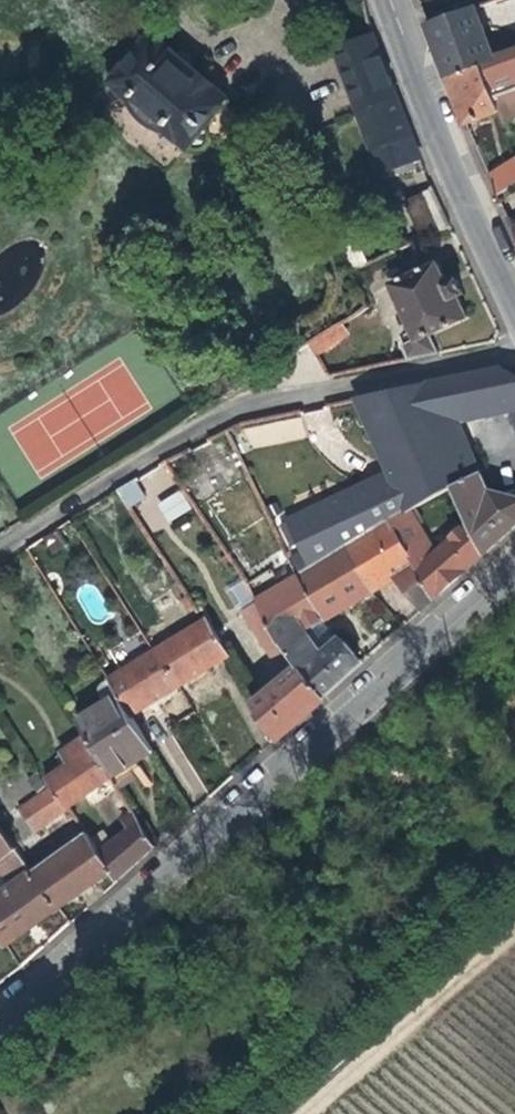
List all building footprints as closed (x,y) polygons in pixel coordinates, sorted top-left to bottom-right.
[(435,42),(482,24),(476,7),(428,24),(435,42)] [(496,59),(482,24),(435,42),(449,78),(484,65),(495,97),(514,90),(514,52),(496,59)] [(231,101),(154,34),(113,82),(123,91),(129,96),(134,101),(136,105),(141,113),(146,118),(150,121),(158,127),(165,130),(169,131),(190,149),(193,146),(196,149),(205,149),(212,141),(210,132),(207,129),(231,101)] [(415,143),(374,34),(334,49),(375,157),(415,143)] [(514,117),(514,90),(495,97),(484,65),(449,78),(467,124),(500,112),(504,121),(514,117)] [(421,158),(415,143),(375,157),(382,173),(421,158)] [(514,183),(514,157),(485,171),(496,192),(514,183)] [(452,226),(434,188),(405,200),(422,239),(452,226)] [(370,263),(352,225),(335,232),(354,270),(370,263)] [(469,318),(460,297),(466,294),(459,280),(449,285),(439,263),(393,285),(418,342),(403,347),(409,360),(440,354),(432,335),(469,318)] [(349,333),(343,324),(335,329),(341,339),(349,333)] [(316,355),(341,339),(335,329),(311,345),(316,355)] [(482,472),(474,476),(464,454),(447,461),(428,416),(456,411),(509,400),(514,421),(514,373),(505,368),(358,399),(407,509),(408,512),(412,510),(454,487),(471,523),(485,555),(514,528),(514,497),(490,490),(482,472)] [(482,472),(456,411),(428,416),(447,461),(464,454),(474,476),(482,472)] [(250,427),(254,447),(304,438),(300,418),(250,427)] [(147,497),(136,479),(117,491),(129,508),(147,497)] [(168,522),(192,509),(180,489),(157,503),(168,522)] [(435,599),(485,555),(471,523),(436,553),(412,510),(408,512),(407,509),(388,520),(435,599)] [(435,599),(388,520),(345,546),(372,592),(398,576),(425,608),(435,599)] [(66,544),(59,532),(47,540),(54,551),(66,544)] [(339,637),(323,620),(372,592),(345,546),(300,574),(258,599),(259,602),(262,607),(266,614),(270,620),(272,629),(282,645),(301,669),(303,667),(325,696),(362,663),(339,636),(339,637)] [(243,578),(225,588),(236,608),(254,599),(243,578)] [(325,696),(303,667),(301,669),(282,645),(272,629),(270,620),(266,614),(262,607),(259,602),(243,612),(285,676),(255,703),(254,703),(260,711),(258,713),(277,738),(325,696)] [(231,655),(209,618),(160,649),(182,685),(229,657),(231,655)] [(182,685),(160,649),(110,679),(119,694),(133,715),(182,685)] [(119,694),(110,679),(104,682),(100,687),(100,694),(107,702),(119,694)] [(154,751),(133,715),(119,694),(107,702),(77,721),(87,736),(114,777),(112,778),(116,786),(134,775),(130,767),(154,751)] [(69,808),(112,778),(114,777),(87,736),(58,757),(66,769),(49,780),(54,787),(67,809),(69,808)] [(38,829),(67,809),(54,787),(24,809),(38,829)] [(157,846),(132,809),(121,817),(129,828),(102,852),(111,866),(109,870),(110,872),(118,882),(157,846)] [(0,821),(0,868),(13,886),(0,895),(0,940),(5,947),(7,945),(61,907),(35,871),(18,850),(19,849),(0,821)] [(61,907),(110,872),(109,870),(111,866),(102,852),(88,831),(87,832),(35,871),(61,907)]
